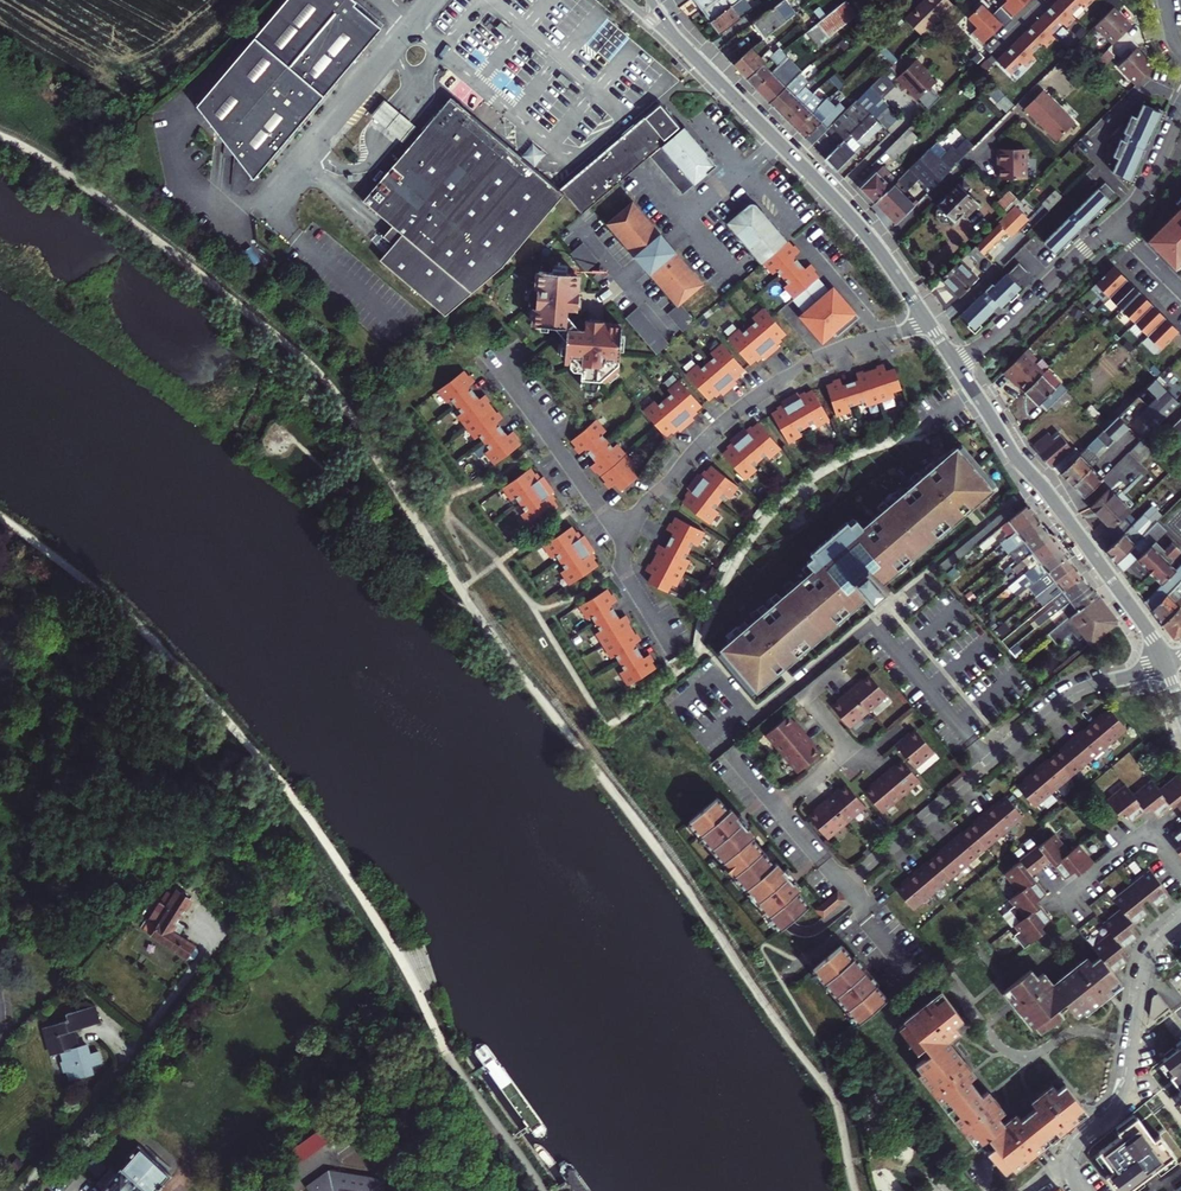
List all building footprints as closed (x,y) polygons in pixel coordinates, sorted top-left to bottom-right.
[(204,106),(260,181),(386,29),(358,6),(360,3),(356,0),(291,0),(204,106)] [(716,32),(750,9),(746,4),(739,7),(736,1),(736,0),(692,0),(716,32)] [(783,0),(755,21),(766,36),(794,15),(783,0)] [(845,0),(843,0),(824,14),(818,19),(805,28),(818,45),(857,14),(845,0)] [(857,14),(865,8),(858,0),(845,0),(857,14)] [(950,0),(924,0),(906,17),(922,35),(954,5),(950,0)] [(1006,1),(1000,8),(1011,18),(1025,4),(1029,0),(1005,0),(1006,1)] [(1056,2),(1075,21),(1096,0),(1095,0),(1058,0),(1056,2)] [(1056,2),(1037,21),(1055,39),(1075,21),(1056,2)] [(981,4),(967,19),(976,28),(970,35),(980,45),(994,31),(1001,25),(992,16),(981,4)] [(812,10),(818,19),(824,14),(817,6),(812,10)] [(1011,18),(1000,8),(992,16),(1001,25),(994,31),(995,33),(1011,18)] [(1129,26),(1111,8),(1094,25),(1112,43),(1129,26)] [(878,9),(868,16),(875,26),(885,20),(878,9)] [(1037,21),(1017,41),(1034,59),(1055,39),(1037,21)] [(1034,59),(1017,41),(996,61),(1013,79),(1034,59)] [(893,58),(881,46),(877,51),(889,63),(893,58)] [(730,62),(832,169),(878,128),(869,120),(881,106),(879,104),(892,91),(889,88),(895,82),(904,91),(906,89),(917,99),(919,96),(928,105),(939,95),(930,86),(935,80),(916,61),(896,80),(890,74),(899,64),(896,59),(841,111),(835,105),(831,109),(823,102),(825,99),(816,89),(811,95),(803,88),(807,83),(797,72),(799,69),(780,47),(766,59),(762,56),(758,58),(749,49),(730,62)] [(1154,67),(1136,49),(1118,66),(1137,85),(1154,67)] [(983,58),(978,53),(972,59),(977,64),(983,58)] [(682,75),(686,71),(678,62),(674,66),(682,75)] [(1043,88),(1024,107),(1054,137),(1073,118),(1043,88)] [(556,189),(448,95),(357,195),(384,220),(395,231),(386,240),(373,254),(441,315),(505,258),(563,188),(560,185),(556,189)] [(380,96),(364,113),(380,128),(392,139),(409,122),(396,111),(380,96)] [(998,107),(1007,112),(1011,104),(1002,99),(998,107)] [(1165,109),(1142,101),(1136,114),(1131,124),(1126,123),(1115,134),(1119,149),(1111,169),(1131,182),(1165,109)] [(581,211),(647,156),(680,129),(658,103),(609,145),(560,185),(563,188),(581,211)] [(683,127),(680,129),(647,156),(680,196),(716,168),(712,162),(683,127)] [(905,130),(881,152),(893,164),(915,141),(905,130)] [(880,169),(860,189),(891,224),(909,206),(898,194),(915,179),(924,191),(968,148),(963,143),(941,155),(932,145),(893,181),(880,169)] [(1021,144),(989,146),(990,159),(993,159),(994,178),(1023,177),(1021,144)] [(959,181),(936,202),(939,205),(936,209),(936,216),(942,222),(949,222),(953,219),(957,223),(967,213),(969,215),(981,203),(968,188),(971,185),(965,179),(961,182),(959,181)] [(1108,197),(1095,184),(1041,240),(1054,253),(1108,197)] [(1053,188),(1037,203),(1045,211),(1061,196),(1053,188)] [(1017,197),(1010,191),(998,204),(1004,210),(1017,197)] [(681,299),(703,279),(668,237),(634,197),(608,218),(643,261),(676,300),(680,297),(681,299)] [(1174,204),(1179,210),(1145,243),(1180,279),(1180,278),(1180,198),(1174,204)] [(762,260),(784,241),(751,199),(725,220),(726,224),(758,263),(762,260)] [(1006,211),(968,251),(978,259),(1005,229),(1009,234),(1026,216),(1014,204),(1006,211)] [(395,231),(384,220),(375,229),(386,240),(395,231)] [(589,267),(601,256),(586,238),(574,249),(589,267)] [(821,340),(855,311),(832,285),(828,288),(811,269),(813,267),(809,262),(803,267),(793,254),(797,249),(793,245),(792,246),(786,239),(784,241),(762,260),(772,272),(775,269),(786,281),(783,284),(793,296),(791,298),(802,310),(798,314),(821,340)] [(961,259),(941,277),(959,296),(979,278),(961,259)] [(1027,270),(1018,263),(995,284),(991,284),(961,314),(975,330),(996,305),(1001,306),(1020,286),(1014,282),(1027,270)] [(1180,330),(1112,266),(1092,287),(1161,351),(1180,330)] [(535,285),(535,304),(534,323),(557,324),(568,324),(573,319),(571,311),(568,305),(579,305),(580,270),(536,268),(535,285)] [(681,299),(680,297),(676,300),(668,307),(684,326),(695,316),(681,299)] [(659,348),(671,338),(640,301),(628,312),(659,348)] [(740,329),(728,339),(749,364),(756,358),(758,360),(762,356),(764,359),(779,347),(776,344),(780,341),(779,339),(785,333),(764,308),(752,318),(755,321),(742,332),(740,329)] [(602,352),(620,353),(621,317),(585,316),(585,325),(568,324),(567,357),(573,357),(573,351),(584,352),(584,359),(602,359),(602,352)] [(698,364),(686,374),(708,400),(714,394),(716,396),(720,392),(723,395),(737,383),(734,380),(739,376),(737,374),(744,369),(722,344),(711,353),(713,357),(701,368),(698,364)] [(1037,354),(1029,346),(1003,371),(1021,389),(1038,374),(1042,368),(1033,358),(1037,354)] [(835,382),(826,384),(836,414),(851,410),(849,405),(865,400),(867,404),(895,395),(893,391),(902,388),(895,367),(886,369),(884,363),(878,365),(878,367),(863,372),(862,370),(856,372),(858,379),(842,384),(840,377),(834,379),(835,382)] [(463,371),(438,390),(448,402),(451,399),(461,413),(458,415),(476,438),(479,436),(489,449),(486,452),(495,464),(520,445),(515,438),(517,436),(513,431),(507,435),(497,422),(503,418),(499,413),(497,414),(487,401),(489,400),(485,395),(479,399),(469,385),(475,381),(471,376),(469,377),(463,371)] [(1062,400),(1038,374),(1021,389),(1047,415),(1062,400)] [(1083,450),(1061,472),(1083,497),(1102,479),(1090,466),(1097,459),(1093,454),(1109,438),(1115,443),(1127,431),(1139,442),(1141,440),(1154,427),(1179,403),(1154,379),(1141,392),(1103,430),(1083,450)] [(655,401),(644,411),(665,436),(672,430),(673,432),(678,428),(680,431),(694,419),(692,416),(696,413),(695,411),(701,405),(680,380),(668,390),(671,393),(658,404),(655,401)] [(779,407),(771,411),(788,440),(801,432),(799,428),(813,420),(816,424),(829,416),(812,387),(805,392),(804,390),(799,393),(797,389),(781,399),(782,402),(778,405),(779,407)] [(1103,430),(1141,392),(1137,388),(1126,399),(1125,398),(1120,403),(1120,404),(1104,420),(1088,405),(1083,410),(1103,430)] [(1166,434),(1180,448),(1180,418),(1166,434)] [(606,431),(596,419),(571,440),(577,447),(575,448),(580,453),(585,449),(596,462),(590,466),(595,471),(597,469),(607,482),(605,483),(609,488),(615,484),(620,491),(638,476),(632,469),(635,466),(616,444),(613,447),(602,434),(606,431)] [(730,447),(723,453),(745,478),(757,468),(754,465),(766,454),(769,457),(781,447),(759,422),(752,428),(751,426),(747,429),(744,427),(730,439),(732,442),(728,445),(730,447)] [(1059,433),(1053,438),(1049,435),(1048,434),(1034,447),(1060,473),(1061,472),(1083,450),(1078,445),(1076,447),(1060,432),(1059,433)] [(1139,442),(1129,452),(1142,464),(1153,452),(1141,440),(1139,442)] [(984,488),(950,448),(856,527),(846,516),(798,557),(807,568),(714,646),(748,687),(856,596),(863,604),(883,588),(875,579),(984,488)] [(690,495),(685,502),(711,523),(720,511),(717,508),(727,495),(730,498),(740,486),(714,465),(708,472),(707,471),(703,475),(700,473),(688,487),(692,490),(688,494),(690,495)] [(535,475),(530,468),(503,487),(512,500),(515,497),(525,511),(521,513),(530,526),(557,506),(552,499),(554,498),(551,493),(554,491),(543,476),(540,478),(537,474),(535,475)] [(1088,504),(1108,525),(1126,507),(1128,505),(1108,485),(1088,504)] [(1037,512),(1026,496),(1016,503),(1020,508),(1018,511),(1014,506),(942,565),(944,569),(978,542),(981,548),(993,539),(989,534),(1000,526),(1004,533),(1004,537),(1001,540),(1016,561),(1011,566),(1016,573),(1029,563),(1031,566),(1009,582),(1016,591),(1025,585),(1040,604),(1053,595),(1056,598),(1036,614),(1039,620),(1062,604),(1069,614),(1047,632),(1055,641),(1071,629),(1078,636),(1083,633),(1088,638),(1111,620),(1115,617),(1068,554),(1037,512)] [(1174,503),(1167,509),(1172,513),(1178,507),(1174,503)] [(1136,520),(1126,507),(1108,525),(1104,530),(1113,541),(1106,549),(1115,561),(1141,535),(1137,528),(1145,519),(1141,515),(1136,520)] [(653,573),(649,581),(669,591),(673,583),(677,585),(691,559),(687,557),(694,543),(698,545),(705,531),(677,517),(673,524),(671,523),(668,529),(674,532),(666,547),(660,544),(657,550),(660,551),(652,565),(650,564),(647,570),(653,573)] [(578,533),(573,525),(545,544),(554,557),(557,554),(567,568),(563,571),(571,583),(599,565),(594,558),(596,556),(593,552),(596,550),(586,534),(583,536),(580,532),(578,533)] [(1173,571),(1141,535),(1115,561),(1120,569),(1132,560),(1159,585),(1173,571)] [(1152,610),(1175,641),(1180,634),(1180,580),(1152,610)] [(611,597),(607,589),(580,606),(587,619),(591,616),(600,631),(596,633),(611,658),(615,656),(624,670),(620,672),(628,685),(655,669),(650,661),(653,660),(649,654),(643,658),(635,644),(640,640),(637,635),(635,636),(627,622),(629,621),(625,615),(619,619),(611,604),(616,601),(613,595),(611,597)] [(1003,618),(994,625),(1000,632),(1008,625),(1003,618)] [(1010,644),(1015,651),(1021,646),(1016,639),(1010,644)] [(856,682),(848,689),(866,711),(884,696),(868,676),(858,685),(856,682)] [(842,698),(831,706),(847,726),(866,711),(848,689),(840,696),(842,698)] [(1094,716),(1088,721),(1090,724),(1107,744),(1126,728),(1109,708),(1096,718),(1094,716)] [(813,751),(786,716),(765,732),(795,768),(813,751)] [(1077,730),(1070,736),(1089,759),(1107,744),(1090,724),(1079,733),(1077,730)] [(899,737),(891,744),(909,766),(928,751),(912,731),(901,740),(899,737)] [(1065,744),(1054,753),(1071,774),(1089,759),(1070,736),(1063,741),(1065,744)] [(1041,760),(1034,765),(1053,788),(1071,774),(1054,753),(1043,762),(1041,760)] [(887,768),(879,775),(897,796),(915,781),(899,762),(889,770),(887,768)] [(1029,773),(1016,784),(1033,804),(1053,788),(1034,765),(1027,771),(1029,773)] [(1175,798),(1180,806),(1180,776),(1177,771),(1159,786),(1150,776),(1132,790),(1125,781),(1107,795),(1119,811),(1124,808),(1131,817),(1150,802),(1158,812),(1175,798)] [(873,783),(862,792),(878,811),(897,796),(879,775),(871,781),(873,783)] [(832,794),(824,800),(842,822),(860,807),(844,787),(834,796),(832,794)] [(990,803),(984,809),(1003,831),(1022,816),(1005,795),(992,805),(990,803)] [(687,819),(777,928),(785,921),(805,904),(793,890),(796,888),(773,861),(771,863),(749,836),(751,834),(729,807),(726,809),(715,796),(687,819)] [(818,809),(808,818),(824,837),(842,822),(824,800),(816,807),(818,809)] [(979,817),(967,826),(985,846),(1003,831),(984,809),(977,814),(979,817)] [(1172,831),(1179,840),(1175,844),(1180,851),(1180,824),(1172,831)] [(955,832),(948,838),(967,861),(985,846),(967,826),(957,835),(955,832)] [(1067,847),(1053,828),(1003,867),(1017,885),(1007,893),(1012,899),(1006,903),(1015,915),(1011,918),(1016,925),(1011,929),(1022,943),(1043,927),(1040,924),(1050,916),(1035,896),(1044,888),(1031,871),(1050,856),(1063,874),(1073,866),(1076,871),(1091,859),(1076,840),(1067,847)] [(943,846),(932,855),(949,876),(967,861),(948,838),(941,844),(943,846)] [(919,862),(912,867),(931,890),(949,876),(932,855),(921,864),(919,862)] [(222,865),(207,878),(214,884),(228,871),(222,865)] [(907,875),(894,886),(911,906),(931,890),(912,867),(905,873),(907,875)] [(1108,930),(1091,944),(1098,953),(1111,968),(1125,957),(1117,947),(1136,933),(1128,923),(1145,909),(1137,899),(1145,892),(1153,903),(1168,891),(1149,867),(1112,897),(1120,907),(1101,921),(1108,930)] [(134,880),(116,893),(122,901),(139,888),(134,880)] [(823,918),(845,899),(836,889),(814,908),(823,918)] [(172,901),(147,937),(193,968),(199,960),(200,958),(181,944),(187,936),(180,931),(194,910),(179,900),(176,904),(172,901)] [(266,927),(261,931),(268,937),(272,932),(266,927)] [(848,954),(837,941),(808,965),(853,1019),(881,995),(870,982),(873,980),(850,953),(848,954)] [(1111,968),(1098,953),(1091,958),(1086,953),(1057,977),(1059,979),(1054,983),(1042,969),(1037,973),(1031,965),(1008,984),(1002,988),(1032,1027),(1034,1024),(1038,1030),(1063,1011),(1061,1009),(1069,1003),(1077,1013),(1081,1009),(1083,1010),(1120,980),(1111,968)] [(207,964),(199,960),(193,968),(200,973),(207,964)] [(922,1043),(927,1050),(924,1053),(921,1055),(917,1058),(923,1065),(919,1068),(917,1069),(941,1099),(945,1095),(957,1110),(952,1113),(969,1135),(973,1132),(981,1137),(987,1133),(1001,1121),(997,1114),(1002,1108),(984,1088),(980,1091),(968,1076),(973,1072),(950,1043),(947,1045),(943,1048),(939,1042),(942,1039),(957,1027),(953,1022),(961,1015),(943,993),(934,1000),(930,995),(902,1017),(904,1019),(906,1022),(899,1028),(915,1049),(919,1046),(919,1045),(922,1043)] [(66,1023),(46,1029),(54,1055),(63,1053),(65,1061),(63,1062),(66,1071),(70,1070),(73,1080),(93,1074),(91,1066),(102,1063),(98,1050),(90,1052),(87,1044),(77,1046),(72,1031),(99,1024),(93,1006),(65,1014),(67,1020),(65,1020),(66,1023)] [(1177,1043),(1180,1047),(1180,1048),(1177,1044),(1166,1053),(1169,1058),(1166,1060),(1163,1065),(1170,1075),(1175,1071),(1177,1074),(1174,1077),(1180,1086),(1180,1040),(1177,1043)] [(1110,1076),(1094,1056),(1066,1078),(1083,1098),(1110,1076)] [(984,1147),(1000,1167),(1006,1162),(1010,1166),(1011,1168),(1039,1145),(1036,1140),(1052,1127),(1055,1132),(1085,1109),(1063,1082),(1055,1088),(1051,1082),(1030,1099),(1034,1105),(1018,1117),(1014,1112),(1001,1121),(987,1133),(990,1142),(987,1145),(984,1147)] [(405,1102),(395,1108),(402,1118),(411,1111),(405,1102)] [(1137,1115),(1121,1127),(1128,1136),(1096,1159),(1119,1190),(1141,1190),(1148,1186),(1146,1181),(1160,1171),(1163,1175),(1180,1162),(1180,1161),(1165,1139),(1158,1144),(1137,1115)] [(421,1117),(407,1126),(414,1135),(427,1126),(421,1117)] [(170,1178),(167,1174),(169,1172),(162,1165),(159,1167),(137,1146),(123,1161),(125,1163),(98,1190),(158,1190),(170,1178)] [(324,1172),(302,1188),(304,1190),(382,1190),(383,1184),(324,1172)]
